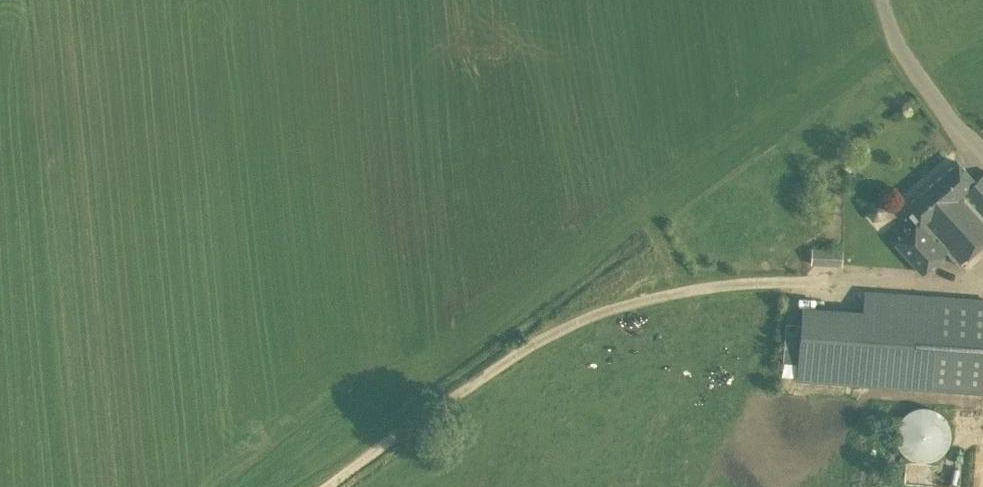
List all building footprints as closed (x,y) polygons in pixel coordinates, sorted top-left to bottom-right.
[(918,224),(896,244),(923,274),(945,253),(957,266),(982,243),(982,173),(976,179),(958,159),(904,208),(918,224)] [(872,219),(882,218),(885,209),(880,202),(871,202),(867,211),(872,219)] [(841,266),(842,250),(811,248),(810,264),(841,266)] [(856,383),(981,392),(982,367),(982,299),(863,290),(856,383)] [(903,417),(899,424),(898,432),(901,444),(907,452),(916,457),(928,459),(939,454),(949,443),(951,433),(949,423),(945,416),(939,410),(932,407),(920,406),(910,410),(903,417)]
